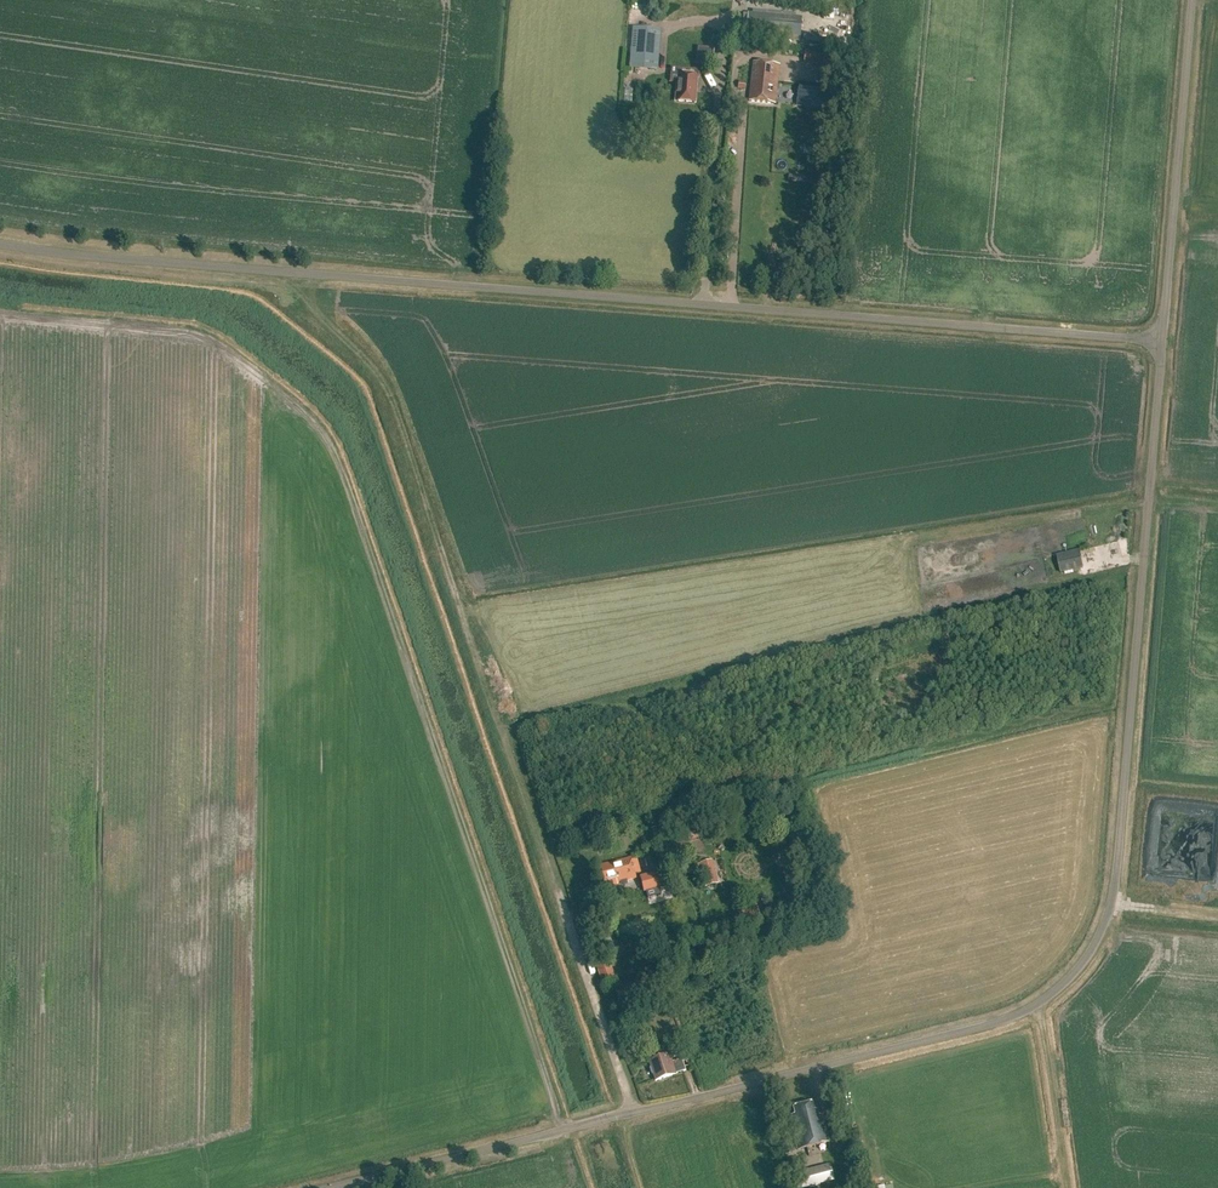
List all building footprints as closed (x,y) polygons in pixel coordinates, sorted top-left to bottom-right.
[(662,32),(633,30),(630,66),(659,69),(662,32)] [(705,67),(715,67),(714,48),(704,48),(705,67)] [(805,51),(804,65),(829,67),(830,53),(805,51)] [(749,101),(775,105),(781,67),(754,63),(749,101)] [(678,77),(675,103),(695,105),(697,78),(678,77)] [(798,83),(795,105),(821,108),(824,86),(798,83)] [(690,840),(704,837),(703,831),(689,834),(690,840)] [(608,881),(610,886),(620,883),(620,886),(627,884),(626,881),(635,879),(634,874),(641,872),(637,859),(631,861),(630,857),(597,866),(602,883),(608,881)] [(698,863),(705,887),(717,883),(711,860),(698,863)] [(659,885),(655,870),(641,875),(644,890),(659,885)] [(760,924),(757,909),(738,914),(742,928),(760,924)] [(656,932),(659,938),(665,933),(662,928),(656,932)] [(597,966),(603,982),(616,977),(610,961),(597,966)] [(615,993),(620,1007),(641,999),(635,985),(615,993)] [(648,1062),(655,1082),(674,1075),(684,1072),(680,1060),(670,1063),(668,1055),(648,1062)] [(785,1117),(793,1152),(829,1143),(822,1117),(813,1119),(811,1112),(809,1113),(807,1105),(789,1109),(790,1116),(785,1117)] [(803,1173),(807,1187),(833,1180),(829,1166),(803,1173)]
